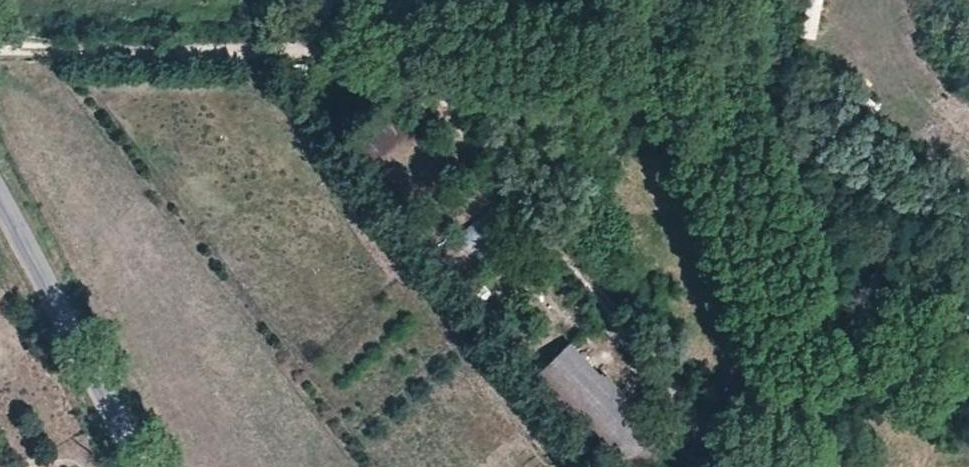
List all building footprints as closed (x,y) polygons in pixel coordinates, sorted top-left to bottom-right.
[(814,37),(823,0),(806,0),(798,33),(814,37)] [(470,252),(499,244),(491,218),(462,226),(470,252)] [(604,372),(601,375),(568,341),(530,377),(612,463),(620,456),(630,466),(631,466),(633,466),(634,466),(644,466),(667,445),(652,430),(655,426),(604,372)]
